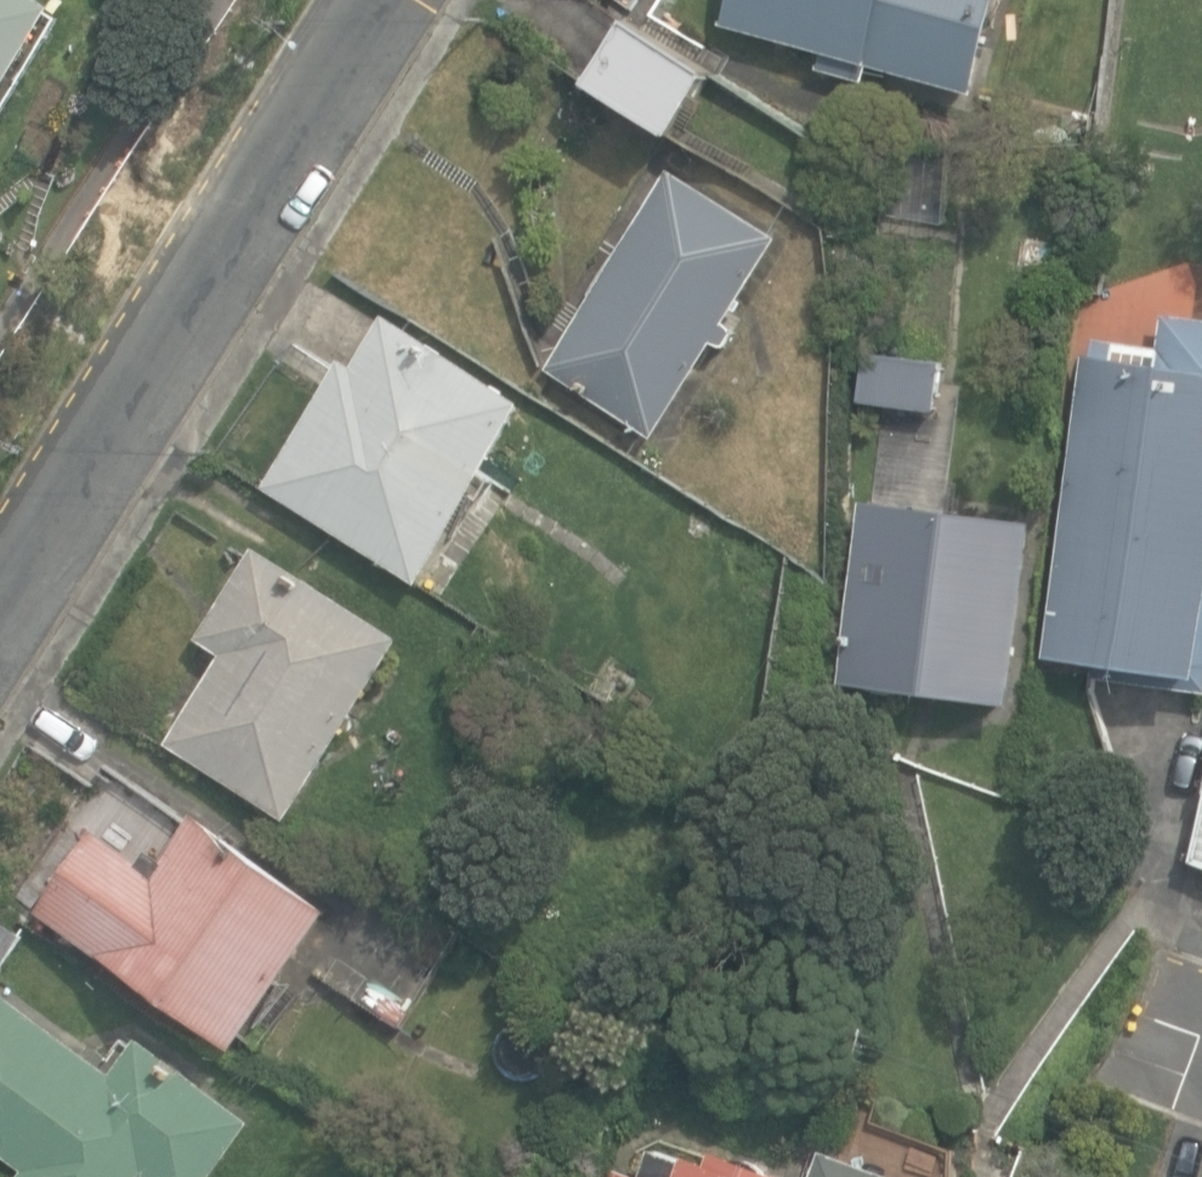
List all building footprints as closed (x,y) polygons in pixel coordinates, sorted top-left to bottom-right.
[(61,9),(48,0),(0,0),(0,107),(61,9)] [(980,93),(1005,0),(731,0),(725,23),(824,50),(819,67),(867,80),(872,64),(980,93)] [(590,83),(676,136),(714,75),(628,22),(590,83)] [(552,369),(655,434),(714,341),(726,348),(736,331),(726,324),(780,238),(676,173),(552,369)] [(1165,315),(1161,347),(1088,338),(1047,658),(1201,678),(1201,319),(1165,315)] [(301,486),(455,582),(567,404),(426,316),(393,369),(380,360),(301,486)] [(860,400),(937,410),(943,365),(866,354),(860,400)] [(841,684),(1014,704),(1036,520),(863,500),(841,684)] [(192,764),(311,839),(423,661),(279,571),(223,660),(248,675),(192,764)] [(1201,854),(1201,787),(1189,849),(1201,854)] [(42,911),(240,1049),(337,911),(199,815),(167,862),(151,851),(142,862),(98,831),(42,911)] [(33,936),(0,915),(0,987),(33,936)] [(152,1173),(158,1176),(219,1176),(260,1121),(145,1039),(119,1075),(1,989),(0,991),(0,1145),(33,1168),(26,1176),(149,1176),(152,1173)] [(820,1144),(809,1176),(912,1176),(820,1144)] [(795,1176),(721,1150),(716,1164),(692,1156),(690,1162),(658,1151),(649,1176),(795,1176)] [(613,1166),(609,1176),(643,1176),(613,1166)]
